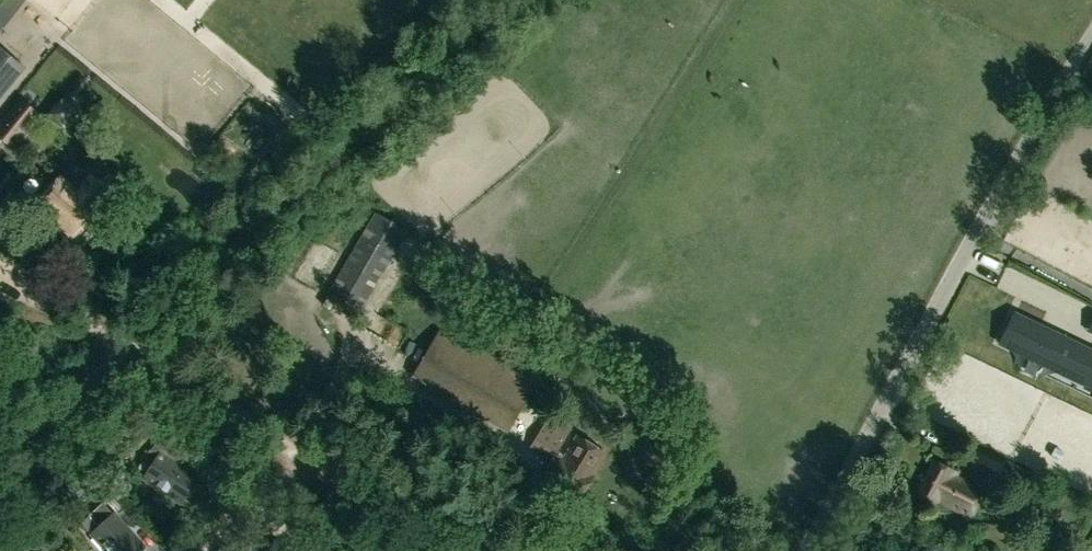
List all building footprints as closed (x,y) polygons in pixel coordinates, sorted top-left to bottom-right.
[(25,68),(0,48),(0,98),(25,68)] [(37,117),(16,101),(0,122),(0,136),(14,147),(37,117)] [(65,127),(76,113),(61,101),(50,116),(65,127)] [(79,192),(62,178),(37,208),(73,237),(109,193),(90,178),(79,192)] [(408,231),(376,212),(325,299),(359,317),(398,248),(408,231)] [(1014,316),(1013,318),(1018,320),(1007,342),(1002,340),(1001,342),(1084,382),(1091,366),(1091,354),(1014,316)] [(442,329),(412,378),(509,434),(536,384),(442,329)] [(571,429),(548,415),(529,448),(551,461),(540,483),(575,506),(606,455),(574,435),(559,464),(553,460),(571,429)] [(145,476),(181,501),(196,479),(161,454),(145,476)] [(916,496),(935,504),(936,500),(972,516),(984,489),(954,476),(955,473),(932,462),(916,496)] [(93,533),(109,550),(137,550),(142,547),(113,515),(93,533)]
